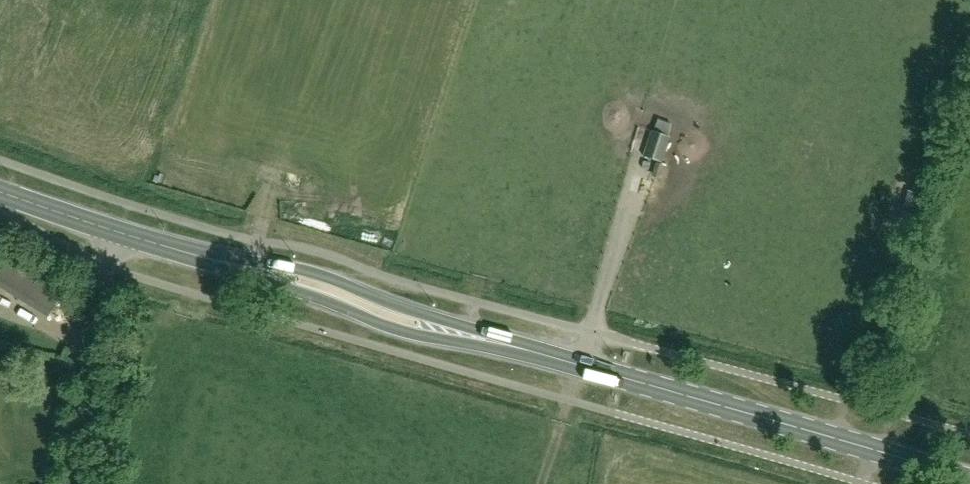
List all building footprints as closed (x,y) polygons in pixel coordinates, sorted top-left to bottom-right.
[(653,132),(645,157),(660,162),(668,138),(653,132)] [(916,177),(910,192),(908,191),(901,212),(922,219),(928,199),(927,199),(933,183),(916,177)]
